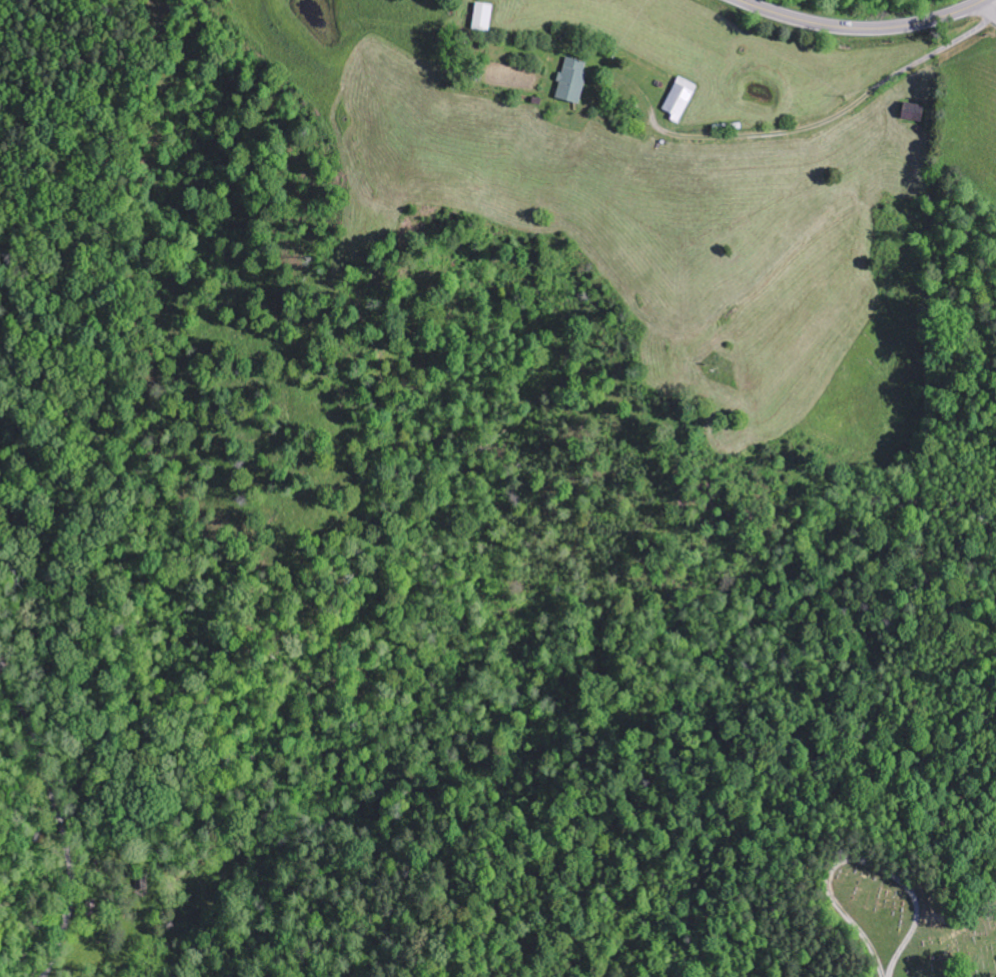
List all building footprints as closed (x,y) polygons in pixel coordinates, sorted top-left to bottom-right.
[(492,31),(495,5),(478,4),(476,30),(492,31)] [(582,104),(590,73),(586,72),(588,63),(567,57),(557,99),(582,104)] [(681,124),(699,86),(681,77),(665,110),(676,115),(673,121),(681,124)] [(903,119),(924,123),(927,107),(906,103),(903,119)]
